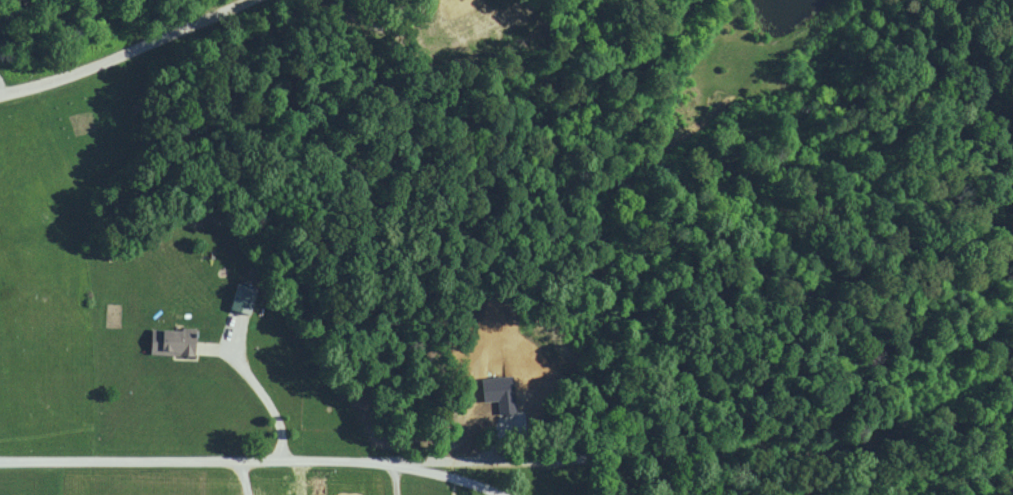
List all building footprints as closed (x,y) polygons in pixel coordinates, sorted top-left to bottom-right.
[(252,287),(231,283),(226,309),(246,313),(252,287)] [(146,328),(146,354),(189,355),(190,329),(146,328)]
